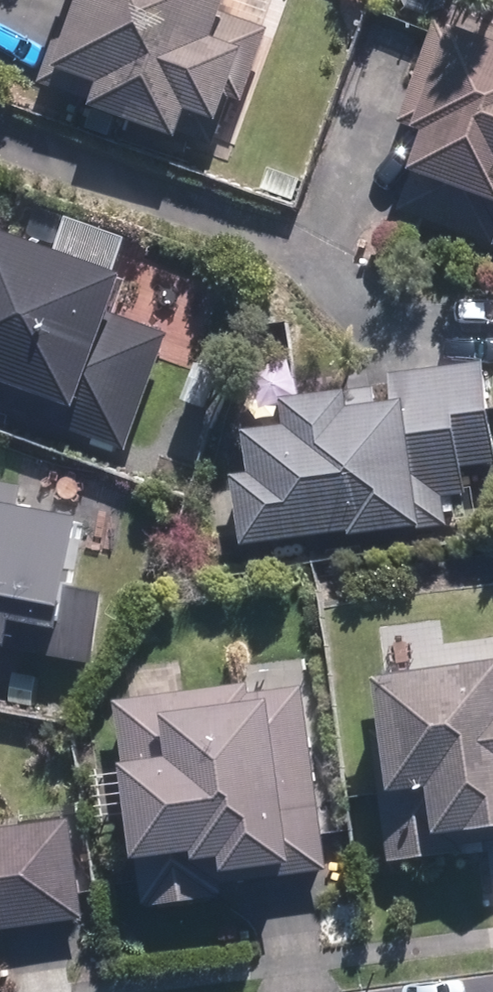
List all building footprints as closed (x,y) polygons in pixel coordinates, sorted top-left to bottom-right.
[(42,76),(68,85),(74,68),(115,83),(108,102),(200,135),(211,105),(242,116),(283,0),(69,0),(42,76)] [(447,16),(408,127),(437,137),(423,177),(492,201),(492,32),(447,16)] [(132,456),(182,328),(126,306),(140,269),(124,263),(136,234),(43,197),(32,227),(0,214),(0,404),(132,456)] [(456,525),(455,497),(471,496),(469,465),(492,464),(492,358),(402,363),(404,403),(368,405),(367,382),(291,386),(293,427),(260,429),(262,472),(246,472),(250,536),(456,525)] [(110,661),(119,599),(82,594),(87,554),(115,558),(125,486),(0,469),(0,646),(110,661)] [(407,725),(387,727),(395,863),(482,858),(480,824),(492,823),(492,658),(404,669),(407,725)] [(125,698),(131,781),(144,780),(149,852),(213,847),(213,855),(244,853),(245,866),(289,863),(290,875),(330,872),(317,685),(125,698)] [(0,816),(0,926),(89,926),(89,815),(0,816)]
